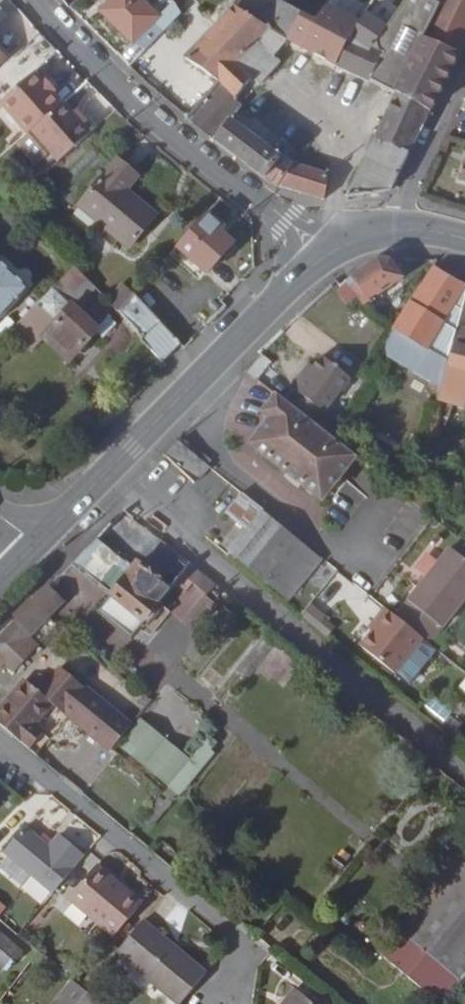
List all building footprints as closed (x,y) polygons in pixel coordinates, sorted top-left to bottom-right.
[(143,0),(110,0),(100,10),(134,43),(135,42),(146,52),(182,13),(174,1),(159,16),(143,0)] [(186,57),(219,81),(236,98),(253,78),(238,65),(259,44),(272,28),(288,38),(301,14),(301,12),(280,0),(242,0),(237,6),(186,57)] [(370,79),(396,93),(431,110),(460,53),(424,37),(441,4),(433,0),(406,0),(373,48),(384,54),(370,79)] [(441,4),(424,37),(460,53),(464,44),(464,0),(433,0),(441,4)] [(326,5),(315,21),(301,14),(288,38),(287,40),(337,66),(352,37),(358,27),(360,23),(326,5)] [(358,27),(352,37),(337,66),(368,82),(370,79),(384,54),(373,48),(371,47),(385,26),(366,14),(361,21),(360,23),(358,27)] [(272,28),(259,44),(273,56),(287,40),(288,38),(272,28)] [(259,44),(238,65),(253,78),(257,82),(277,59),(273,56),(259,44)] [(81,119),(74,112),(65,101),(61,104),(51,92),(54,90),(46,81),(44,83),(33,72),(0,102),(27,133),(33,129),(60,160),(95,130),(83,117),(81,119)] [(187,117),(215,140),(231,119),(241,104),(235,99),(236,98),(219,81),(187,117)] [(396,93),(375,135),(409,152),(431,110),(396,93)] [(231,119),(215,140),(277,187),(278,186),(294,163),(291,161),(296,149),(288,143),(281,157),(232,120),(243,105),(241,104),(231,119)] [(77,109),(74,112),(81,119),(83,117),(77,109)] [(375,135),(345,197),(391,191),(409,152),(375,135)] [(118,160),(79,205),(129,247),(157,215),(127,189),(139,176),(118,160)] [(330,174),(294,163),(278,186),(325,199),(330,174)] [(224,228),(207,213),(177,246),(206,273),(234,243),(221,232),(224,228)] [(354,293),(363,305),(404,276),(392,258),(376,258),(345,279),(346,280),(350,286),(349,287),(354,293)] [(28,289),(0,262),(0,317),(28,289)] [(433,264),(409,300),(446,322),(464,289),(464,283),(433,264)] [(76,265),(12,332),(31,350),(45,336),(69,360),(109,318),(107,316),(110,313),(91,294),(97,288),(76,265)] [(346,280),(340,285),(348,297),(354,293),(349,287),(350,286),(346,280)] [(151,348),(168,330),(135,293),(118,312),(151,348)] [(446,322),(409,300),(408,301),(423,312),(409,336),(430,349),(431,348),(438,336),(445,323),(446,322)] [(394,327),(409,336),(423,312),(408,301),(393,326),(394,327)] [(445,323),(438,336),(453,345),(453,344),(457,329),(445,323)] [(430,349),(394,327),(380,350),(441,386),(448,360),(430,349)] [(168,330),(151,348),(164,361),(181,344),(168,330)] [(448,360),(441,386),(440,391),(452,394),(460,365),(464,367),(464,347),(453,344),(453,345),(448,360)] [(294,390),(286,401),(316,425),(352,378),(322,355),(313,366),(294,390)] [(308,362),(290,386),(294,390),(313,366),(308,362)] [(275,392),(260,412),(268,419),(283,399),(275,392)] [(286,401),(283,399),(268,419),(276,425),(262,442),(329,495),(358,458),(316,425),(286,401)] [(323,503),(329,495),(262,442),(276,425),(268,419),(248,444),(323,503)] [(242,492),(227,512),(248,529),(229,551),(290,600),(323,558),(264,509),(242,492)] [(168,586),(193,561),(161,537),(125,509),(97,537),(125,559),(133,565),(136,561),(168,586)] [(76,559),(66,569),(108,603),(104,606),(136,632),(139,627),(151,637),(171,612),(196,633),(219,605),(205,593),(216,581),(193,561),(168,586),(136,561),(133,565),(125,559),(97,537),(76,559)] [(450,546),(407,600),(425,614),(443,628),(464,600),(464,558),(450,546)] [(15,669),(34,649),(25,641),(63,602),(48,588),(34,602),(17,620),(14,617),(0,631),(0,657),(15,669)] [(420,620),(425,614),(407,600),(395,615),(413,629),(414,628),(420,620)] [(309,605),(301,616),(326,635),(335,623),(309,605)] [(101,610),(132,636),(136,632),(104,606),(101,610)] [(396,674),(424,639),(413,629),(395,615),(385,607),(375,620),(380,623),(361,646),(396,674)] [(443,628),(425,614),(420,620),(438,634),(443,628)] [(438,634),(420,620),(414,628),(432,642),(438,634)] [(414,628),(413,629),(424,639),(430,643),(432,642),(414,628)] [(273,632),(267,638),(276,646),(284,653),(290,646),(273,632)] [(227,706),(276,646),(267,638),(264,636),(214,695),(227,706)] [(40,690),(56,704),(63,710),(108,748),(111,746),(129,723),(61,666),(40,690)] [(0,707),(0,722),(31,748),(46,731),(38,725),(56,704),(40,690),(25,678),(0,707)] [(170,682),(119,743),(170,785),(221,724),(170,682)] [(25,826),(4,852),(8,855),(31,875),(54,894),(85,855),(59,834),(50,845),(25,826)] [(464,846),(464,830),(447,852),(454,858),(464,846)] [(459,979),(464,971),(464,846),(454,858),(396,927),(459,979)] [(8,855),(0,866),(23,885),(31,875),(8,855)] [(98,864),(68,899),(114,938),(143,902),(98,864)] [(144,921),(118,953),(179,1003),(181,1003),(207,974),(144,921)] [(459,979),(396,927),(377,950),(439,1002),(459,979)] [(6,972),(24,951),(0,932),(0,966),(6,972)] [(43,970),(50,960),(41,952),(33,963),(43,970)] [(57,997),(51,1003),(102,1003),(87,991),(73,979),(57,997)] [(294,987),(280,1003),(292,1003),(301,993),(294,987)] [(301,993),(292,1003),(314,1003),(301,993)]
